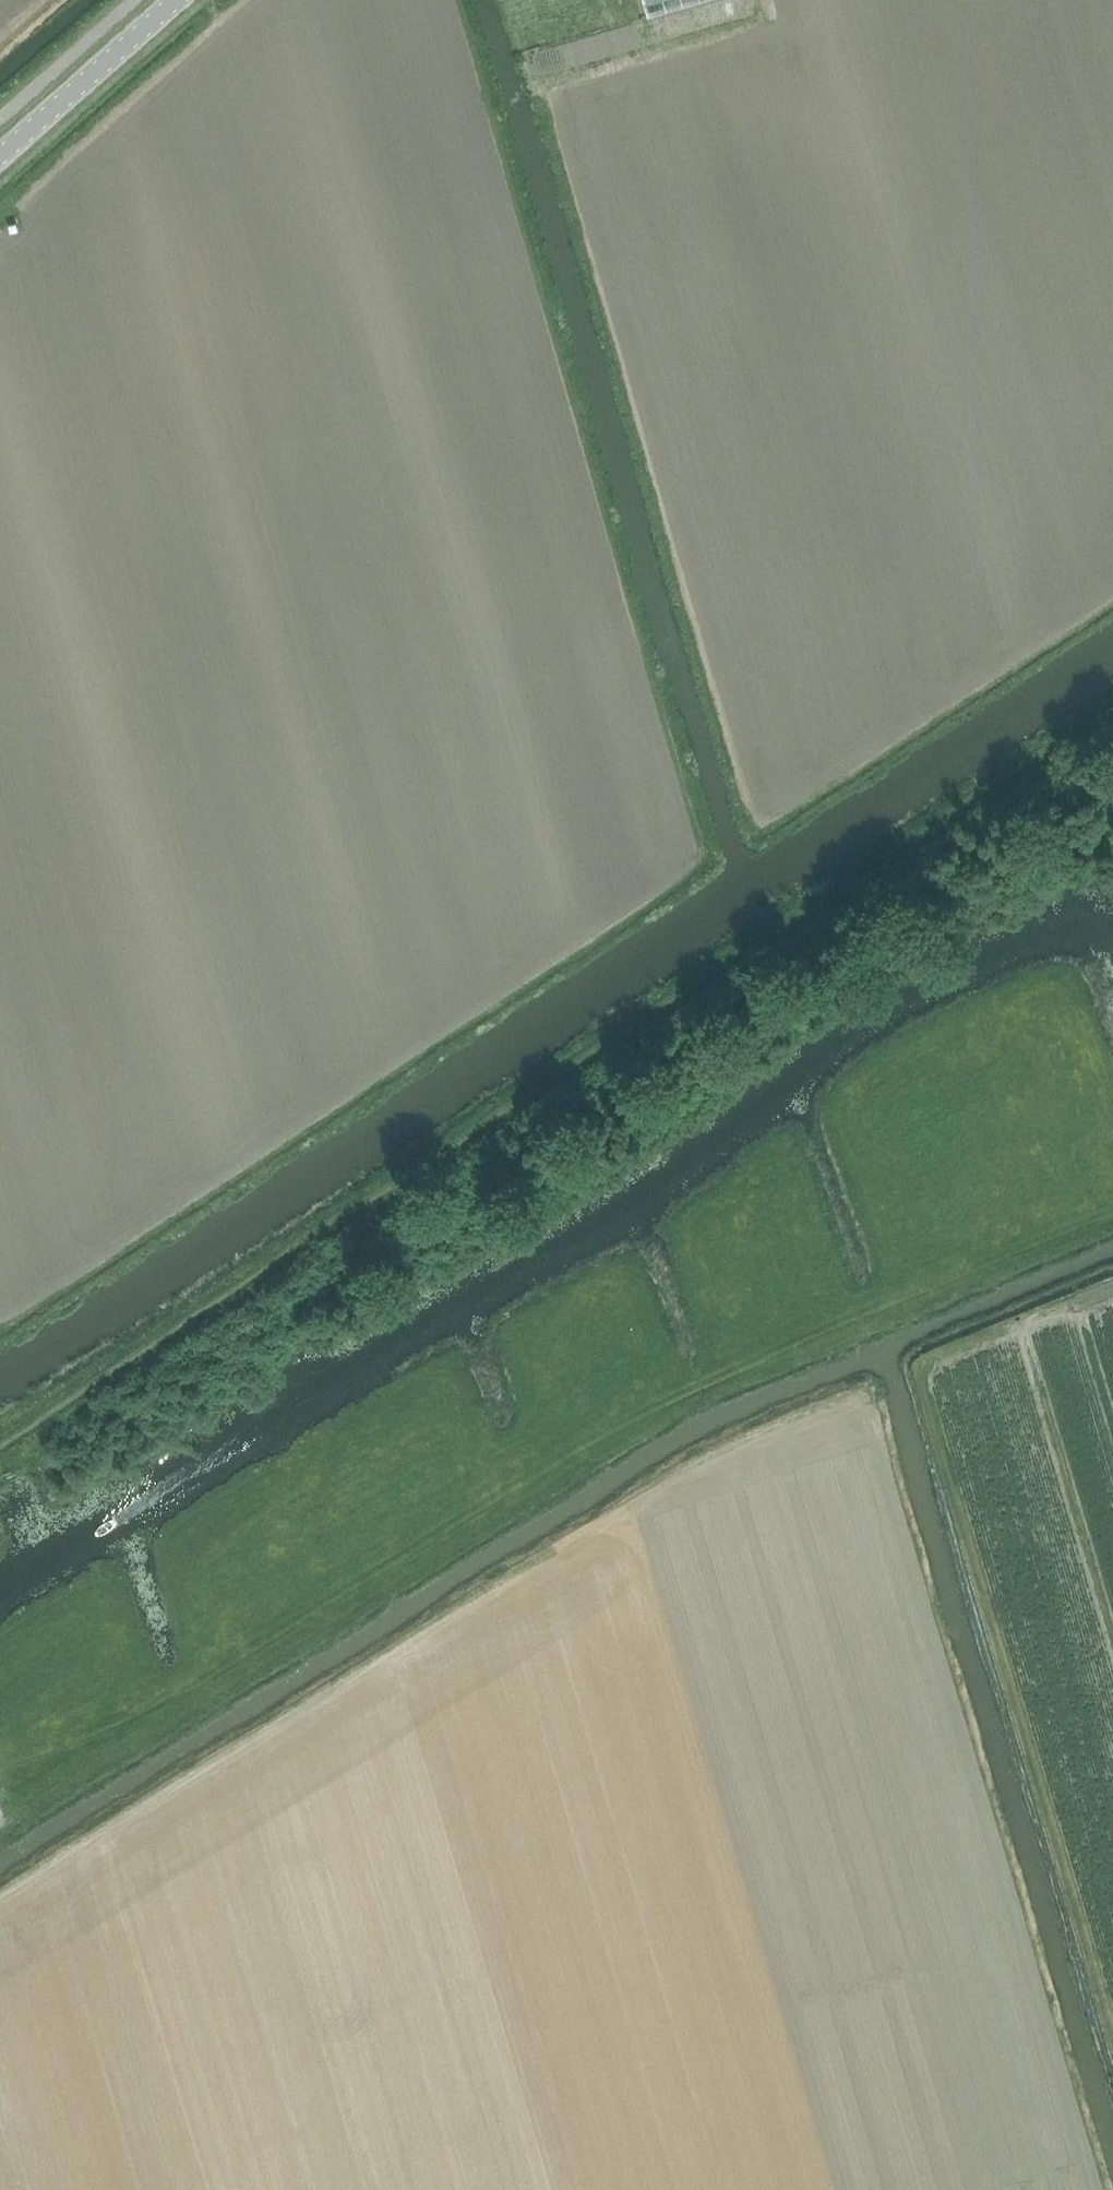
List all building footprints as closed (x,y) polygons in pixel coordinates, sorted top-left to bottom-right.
[(698,0),(645,0),(649,14),(698,0)]
